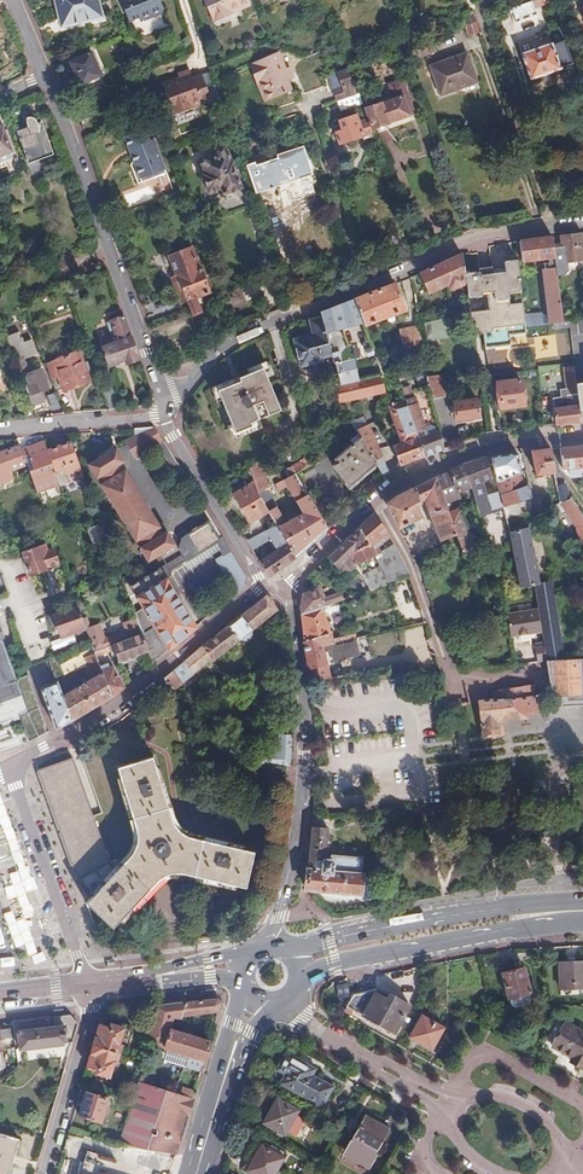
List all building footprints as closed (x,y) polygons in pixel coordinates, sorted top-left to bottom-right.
[(59,30),(98,20),(92,0),(51,0),(59,30)] [(124,23),(135,20),(140,23),(148,21),(151,15),(160,12),(157,0),(117,0),(124,23)] [(207,23),(234,11),(236,13),(246,9),(242,0),(197,0),(207,23)] [(539,0),(537,0),(508,12),(510,16),(513,15),(516,23),(536,16),(534,9),(541,6),(539,0)] [(234,11),(207,23),(208,25),(236,13),(234,11)] [(151,15),(148,21),(158,18),(160,12),(151,15)] [(473,25),(466,27),(462,29),(466,38),(476,35),(473,25)] [(431,40),(413,47),(417,58),(435,51),(431,40)] [(552,44),(521,55),(530,81),(561,71),(560,69),(573,64),(565,42),(552,46),(552,44)] [(464,53),(428,67),(439,98),(475,84),(464,53)] [(273,58),(247,68),(263,105),(286,95),(283,87),(285,86),(280,74),(273,58)] [(92,59),(70,67),(77,88),(100,79),(92,59)] [(263,105),(247,68),(244,70),(259,107),(263,105)] [(284,72),(280,74),(285,86),(289,84),(284,72)] [(159,85),(168,113),(197,103),(198,107),(208,104),(199,77),(189,80),(188,76),(176,80),(159,85)] [(339,92),(331,94),(333,100),(349,95),(344,78),(336,81),(339,92)] [(364,97),(357,100),(362,116),(367,129),(409,115),(401,91),(366,103),(364,97)] [(197,103),(168,113),(169,117),(198,107),(197,103)] [(360,137),(369,134),(367,129),(362,116),(354,119),(353,115),(335,121),(338,128),(328,131),(333,144),(359,135),(360,137)] [(26,126),(15,130),(26,162),(51,153),(39,121),(35,122),(33,119),(32,118),(31,117),(29,117),(27,117),(26,119),(25,120),(26,126)] [(9,154),(0,128),(0,157),(9,154)] [(132,168),(140,187),(164,177),(149,138),(144,140),(141,133),(121,140),(128,158),(132,168)] [(251,162),(242,165),(253,197),(312,177),(301,146),(267,158),(267,160),(252,165),(251,162)] [(203,172),(200,177),(203,187),(200,188),(206,206),(223,200),(230,204),(240,200),(226,160),(212,165),(213,169),(203,172)] [(135,188),(140,187),(132,168),(130,167),(128,170),(135,188)] [(559,251),(552,252),(554,265),(582,262),(579,234),(558,237),(559,251)] [(535,314),(523,316),(524,328),(561,323),(554,265),(552,252),(550,238),(518,242),(521,263),(543,261),(544,268),(539,269),(539,274),(537,274),(542,319),(535,320),(535,314)] [(193,247),(167,256),(175,277),(185,303),(188,310),(191,317),(199,314),(194,300),(211,293),(193,247)] [(460,257),(463,279),(465,296),(485,293),(486,310),(477,311),(480,332),(481,348),(509,345),(508,336),(525,334),(524,328),(523,316),(516,261),(501,263),(501,269),(489,270),(488,262),(487,253),(461,256),(460,257)] [(69,256),(55,262),(60,276),(74,271),(69,256)] [(460,257),(418,275),(427,295),(445,286),(447,290),(451,290),(459,287),(461,284),(459,280),(463,279),(460,257)] [(501,269),(501,263),(501,260),(488,262),(489,270),(501,269)] [(179,305),(185,303),(175,277),(168,279),(179,305)] [(392,285),(353,301),(361,324),(363,328),(402,312),(392,285)] [(241,294),(221,302),(225,312),(245,304),(241,294)] [(352,301),(319,314),(325,334),(338,330),(361,324),(353,301),(352,301)] [(480,332),(477,311),(467,312),(470,333),(480,332)] [(311,333),(292,339),(300,371),(322,365),(321,362),(331,359),(327,342),(325,334),(319,314),(307,319),(311,333)] [(419,352),(416,329),(396,333),(401,356),(419,352)] [(18,330),(6,335),(24,383),(30,399),(33,409),(43,406),(40,398),(42,397),(40,390),(48,387),(40,368),(29,372),(28,369),(24,357),(37,353),(31,338),(22,341),(18,330)] [(338,330),(325,334),(327,342),(340,338),(338,330)] [(110,369),(139,359),(131,336),(120,340),(118,336),(110,339),(112,343),(102,347),(110,369)] [(327,342),(331,359),(345,355),(340,338),(327,342)] [(52,365),(80,355),(79,351),(50,361),(52,365)] [(52,365),(47,367),(58,398),(92,387),(80,355),(52,365)] [(338,361),(332,362),(339,385),(382,376),(374,357),(339,365),(338,361)] [(436,363),(421,364),(421,368),(423,379),(437,377),(436,363)] [(237,384),(207,396),(221,431),(231,427),(232,430),(234,435),(237,434),(251,429),(249,424),(264,418),(278,413),(259,369),(235,378),(237,384)] [(403,372),(394,374),(403,404),(413,402),(403,372)] [(382,376),(339,385),(330,387),(334,405),(349,401),(384,393),(397,443),(390,446),(398,468),(419,460),(403,404),(394,374),(382,376)] [(576,387),(574,374),(563,375),(564,387),(559,387),(560,396),(551,397),(553,407),(555,426),(580,423),(579,410),(576,387)] [(520,380),(489,383),(487,383),(488,393),(494,392),(495,402),(499,402),(500,411),(523,409),(520,380)] [(19,403),(30,399),(24,383),(13,387),(19,403)] [(438,383),(424,384),(426,398),(428,405),(441,404),(438,383)] [(112,389),(103,393),(109,409),(119,408),(112,389)] [(51,410),(59,408),(54,392),(46,395),(51,410)] [(447,406),(448,412),(449,421),(450,427),(476,423),(474,403),(467,403),(467,400),(454,402),(454,405),(447,406)] [(349,401),(334,405),(355,440),(361,450),(372,445),(349,401)] [(413,402),(403,404),(419,460),(442,451),(443,451),(435,428),(421,432),(420,428),(422,428),(414,401),(413,402)] [(152,427),(134,428),(135,437),(126,443),(135,458),(157,445),(162,442),(154,429),(152,427)] [(13,472),(11,464),(26,460),(22,448),(18,437),(14,437),(15,440),(0,444),(0,476),(13,472)] [(60,483),(60,484),(85,476),(71,440),(55,445),(54,442),(46,444),(60,483)] [(361,450),(355,440),(329,463),(331,467),(328,470),(344,489),(371,466),(361,450)] [(22,448),(26,460),(37,491),(60,483),(46,444),(44,441),(22,448)] [(162,442),(157,445),(174,474),(180,470),(162,442)] [(371,466),(372,469),(380,464),(381,464),(376,454),(377,454),(372,445),(361,450),(371,466)] [(557,450),(559,471),(569,483),(582,482),(582,447),(557,450)] [(115,449),(90,464),(98,478),(99,477),(103,484),(102,485),(137,541),(138,540),(142,546),(140,547),(141,549),(142,548),(149,559),(174,544),(166,531),(162,534),(158,527),(159,527),(125,471),(123,472),(119,464),(123,462),(115,449)] [(552,474),(550,451),(530,453),(533,480),(539,480),(539,476),(552,474)] [(516,455),(490,460),(496,485),(519,474),(524,472),(525,472),(524,465),(518,466),(516,455)] [(468,487),(468,489),(469,497),(472,506),(480,503),(477,495),(481,494),(478,485),(489,481),(483,459),(482,459),(461,467),(468,487)] [(295,472),(300,468),(296,461),(284,469),(288,476),(295,472)] [(258,463),(247,466),(252,483),(255,496),(264,490),(266,489),(258,463)] [(372,469),(378,478),(386,474),(380,464),(372,469)] [(446,473),(447,475),(454,494),(468,489),(468,487),(461,467),(446,473)] [(179,484),(186,480),(180,470),(174,474),(179,484)] [(255,496),(266,514),(273,526),(294,560),(295,559),(325,531),(295,472),(288,476),(273,485),(277,492),(286,486),(299,510),(283,520),(264,490),(255,496)] [(519,474),(496,485),(506,534),(524,530),(525,529),(522,530),(514,492),(524,490),(519,474)] [(552,475),(552,474),(539,476),(539,480),(533,480),(535,489),(545,487),(544,476),(552,475)] [(444,475),(434,479),(443,505),(456,500),(454,494),(447,475),(444,475)] [(438,541),(454,536),(448,517),(443,505),(434,479),(417,488),(422,501),(429,517),(430,517),(438,541)] [(566,482),(554,485),(558,500),(569,497),(566,482)] [(255,496),(252,483),(231,496),(248,526),(266,514),(255,496)] [(417,503),(422,501),(417,488),(393,500),(385,506),(397,529),(421,518),(417,510),(417,503)] [(555,504),(560,513),(572,533),(582,531),(582,528),(568,502),(565,503),(555,504)] [(560,513),(555,504),(550,508),(555,516),(560,513)] [(467,510),(470,520),(476,518),(473,508),(467,510)] [(448,517),(454,536),(462,561),(472,558),(457,514),(448,517)] [(52,517),(47,518),(56,542),(57,544),(61,542),(52,517)] [(372,517),(359,529),(371,543),(384,531),(372,517)] [(218,542),(220,541),(208,522),(185,537),(183,549),(188,556),(196,551),(198,554),(218,542)] [(99,547),(111,543),(104,524),(92,528),(99,547)] [(273,526),(243,545),(249,555),(268,543),(274,552),(268,556),(267,553),(258,559),(259,561),(257,562),(267,580),(294,560),(273,526)] [(349,574),(358,570),(378,563),(378,562),(371,543),(359,529),(326,559),(339,573),(346,567),(349,574)] [(524,530),(506,534),(518,589),(531,586),(544,662),(560,661),(548,582),(537,584),(525,529),(524,530)] [(572,533),(574,555),(582,554),(582,531),(572,533)] [(190,559),(195,567),(217,553),(221,559),(215,562),(234,593),(242,586),(245,575),(244,573),(230,551),(223,539),(220,541),(218,542),(198,554),(190,559)] [(40,548),(23,553),(32,578),(48,573),(46,568),(58,564),(54,551),(42,555),(40,548)] [(196,551),(188,556),(190,559),(198,554),(196,551)] [(188,556),(169,567),(171,571),(190,559),(188,556)] [(358,570),(367,593),(408,578),(397,556),(378,562),(378,563),(358,570)] [(147,615),(141,619),(141,620),(146,633),(153,650),(154,654),(156,658),(195,626),(167,579),(170,575),(171,571),(169,567),(133,590),(147,615)] [(298,610),(299,619),(322,610),(315,590),(301,596),(298,610)] [(249,629),(275,609),(264,594),(202,643),(186,657),(195,668),(211,656),(212,657),(239,637),(245,638),(249,635),(249,629)] [(299,619),(302,643),(324,637),(327,646),(331,645),(337,644),(336,640),(330,641),(322,610),(299,619)] [(87,630),(81,611),(56,619),(62,638),(87,630)] [(95,651),(111,646),(115,645),(116,647),(121,661),(153,650),(146,633),(141,620),(128,625),(131,633),(102,642),(97,627),(87,630),(95,651)] [(20,694),(0,637),(0,700),(20,694)] [(324,637),(302,643),(310,684),(327,680),(323,653),(332,651),(331,645),(327,646),(324,637)] [(337,644),(331,645),(332,651),(323,653),(327,680),(350,675),(350,672),(354,671),(353,667),(369,664),(367,656),(364,638),(337,644)] [(44,644),(26,650),(25,651),(30,665),(31,665),(49,659),(44,644)] [(111,646),(95,651),(96,653),(98,659),(113,653),(112,649),(111,646)] [(44,694),(56,728),(70,722),(111,695),(101,667),(98,659),(96,653),(85,657),(89,667),(93,678),(63,698),(59,686),(46,690),(44,694)] [(156,658),(154,654),(142,658),(145,667),(156,658)] [(57,656),(49,659),(56,678),(64,676),(60,666),(57,656)] [(89,667),(85,657),(60,666),(64,676),(89,667)] [(560,661),(544,662),(546,671),(548,683),(550,697),(563,696),(564,703),(562,703),(582,703),(582,660),(560,661)] [(371,671),(369,664),(353,667),(354,671),(350,672),(350,675),(371,671)] [(101,667),(111,695),(122,686),(115,665),(109,669),(107,665),(101,667)] [(166,680),(172,687),(182,679),(177,673),(175,675),(172,670),(164,676),(166,680)] [(539,672),(541,684),(548,683),(546,671),(539,672)] [(206,677),(191,685),(192,689),(196,687),(197,691),(205,687),(207,688),(209,688),(211,687),(213,686),(214,684),(214,682),(213,680),(212,678),(215,676),(213,672),(206,677)] [(491,699),(532,695),(531,684),(490,691),(491,699)] [(491,699),(477,700),(480,736),(494,735),(493,719),(492,717),(492,714),(527,711),(532,711),(531,707),(540,706),(539,695),(532,695),(491,699)] [(28,708),(35,729),(43,727),(46,725),(38,704),(28,708)] [(528,716),(527,711),(492,714),(492,717),(493,719),(499,719),(528,716)] [(35,729),(38,736),(45,733),(43,727),(35,729)] [(291,765),(292,735),(278,735),(278,753),(260,752),(260,765),(291,765)] [(70,756),(37,768),(37,771),(75,873),(78,882),(81,886),(91,895),(86,902),(112,923),(154,878),(158,875),(162,872),(167,870),(172,869),(177,869),(182,870),(187,871),(245,885),(252,851),(187,835),(184,834),(181,831),(178,829),(175,826),(172,820),(167,810),(151,754),(116,764),(135,832),(135,837),(135,842),(134,845),(115,868),(108,863),(70,756)] [(283,767),(267,766),(266,786),(283,787),(283,767)] [(325,831),(309,829),(306,863),(304,889),(357,895),(359,876),(357,875),(358,861),(329,858),(329,864),(322,864),(325,831)] [(559,962),(560,989),(582,988),(582,961),(559,962)] [(501,971),(507,997),(528,992),(523,966),(501,971)] [(352,994),(346,1006),(393,1033),(409,1005),(388,993),(386,996),(376,990),(352,994)] [(528,992),(507,997),(508,1001),(530,997),(528,992)] [(145,1043),(150,1044),(165,1049),(160,1067),(183,1074),(188,1055),(203,1059),(208,1042),(168,1031),(171,1019),(180,1018),(180,1016),(217,1013),(219,1004),(215,998),(154,1005),(154,1006),(145,1043)] [(421,1015),(408,1037),(431,1050),(443,1028),(421,1015)] [(35,1019),(10,1022),(11,1028),(13,1040),(14,1049),(53,1044),(54,1056),(68,1054),(76,1026),(69,1016),(55,1017),(35,1019)] [(551,1046),(571,1057),(569,1062),(582,1070),(582,1069),(582,1030),(566,1020),(554,1037),(551,1046)] [(92,1047),(117,1054),(125,1031),(110,1027),(109,1030),(98,1027),(92,1047)] [(92,1047),(86,1067),(97,1070),(96,1073),(110,1077),(117,1054),(92,1047)] [(288,1054),(278,1072),(286,1077),(282,1084),(320,1107),(332,1085),(312,1073),(314,1069),(288,1054)] [(117,1145),(175,1156),(185,1121),(189,1108),(176,1104),(134,1092),(131,1102),(117,1145)] [(85,1096),(79,1117),(104,1125),(110,1104),(85,1096)] [(274,1097),(261,1122),(282,1134),(296,1110),(274,1097)] [(363,1115),(349,1140),(372,1154),(386,1129),(363,1115)] [(13,1139),(0,1134),(0,1173),(2,1173),(13,1139)] [(241,1167),(245,1169),(257,1147),(253,1144),(241,1167)] [(245,1169),(254,1173),(271,1173),(279,1159),(257,1147),(245,1169)]
